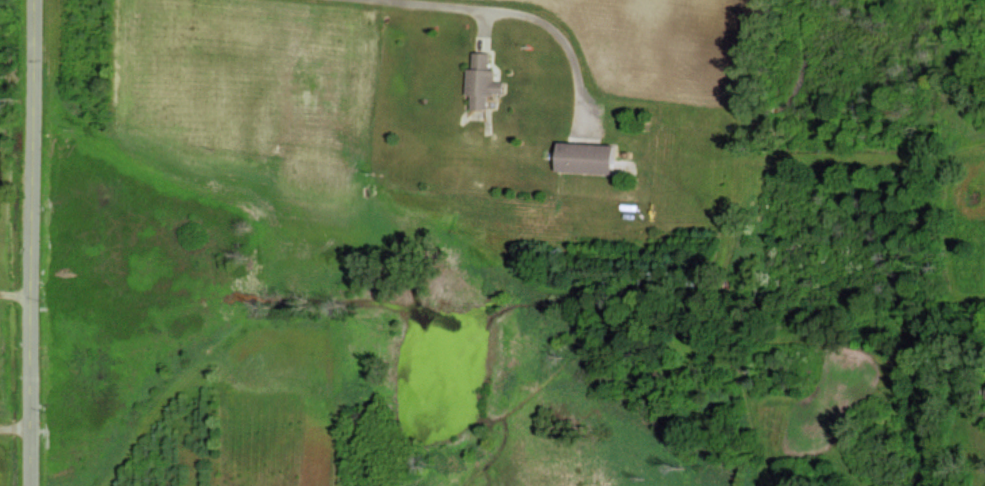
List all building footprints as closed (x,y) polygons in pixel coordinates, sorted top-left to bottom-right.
[(493,52),(476,51),(476,69),(470,69),(470,95),(475,95),(474,109),(491,109),(492,94),(508,94),(508,81),(497,81),(498,69),(493,69),(493,52)] [(618,144),(562,142),(561,171),(617,173),(618,144)]
